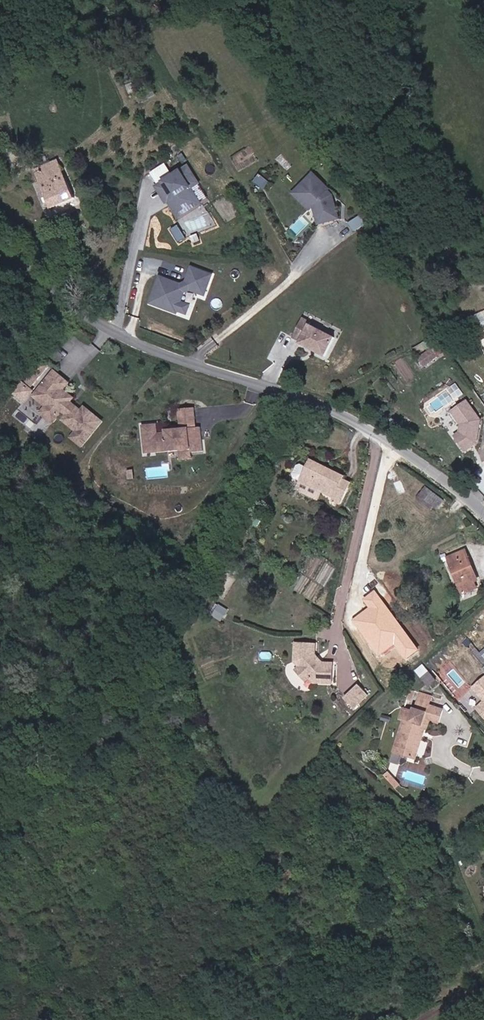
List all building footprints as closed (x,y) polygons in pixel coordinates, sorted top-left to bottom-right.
[(186,164),(154,183),(168,206),(182,197),(187,204),(204,194),(186,164)] [(54,205),(77,194),(65,167),(54,172),(52,167),(44,171),(43,168),(36,171),(54,205)] [(338,215),(334,196),(327,189),(330,186),(320,176),(319,177),(312,170),(299,183),(311,196),(309,198),(313,202),(317,220),(338,215)] [(311,196),(299,183),(293,188),(309,205),(313,202),(309,198),(311,196)] [(179,225),(172,228),(177,240),(185,237),(179,225)] [(189,265),(183,283),(156,274),(147,304),(175,313),(176,310),(186,314),(189,303),(179,300),(183,290),(204,298),(213,273),(189,265)] [(331,356),(342,337),(317,324),(318,322),(310,317),(300,336),(308,340),(306,342),(331,356)] [(78,404),(75,400),(79,394),(69,386),(75,379),(62,368),(41,392),(53,402),(49,407),(61,417),(69,407),(72,411),(68,415),(76,422),(77,420),(82,424),(82,427),(77,433),(87,441),(107,418),(99,411),(98,413),(96,410),(97,409),(90,403),(87,407),(80,401),(78,404)] [(452,408),(461,421),(460,434),(480,424),(483,422),(468,399),(452,408)] [(200,416),(199,405),(183,407),(184,418),(200,416)] [(201,425),(200,416),(184,418),(185,427),(201,425)] [(208,448),(205,424),(201,425),(185,427),(176,428),(176,430),(171,430),(163,431),(162,422),(147,424),(149,446),(161,445),(161,451),(184,448),(195,447),(196,449),(208,448)] [(460,434),(454,436),(463,452),(478,443),(480,424),(460,434)] [(197,456),(196,449),(195,447),(184,448),(185,457),(197,456)] [(296,481),(329,498),(327,501),(337,507),(348,487),(339,482),(340,479),(306,462),(302,470),(296,481)] [(289,473),(290,477),(296,481),(302,470),(295,467),(292,467),(289,473)] [(443,500),(426,488),(421,496),(438,508),(443,500)] [(477,579),(465,552),(447,560),(462,594),(474,588),(471,582),(477,579)] [(418,649),(374,590),(361,600),(366,607),(350,619),(377,656),(392,645),(403,660),(418,649)] [(331,684),(332,662),(313,661),(314,645),(294,644),(293,661),(299,668),(308,676),(315,683),(331,684)] [(308,676),(299,668),(295,672),(304,680),(308,676)] [(469,688),(481,701),(473,709),(483,721),(483,675),(469,688)] [(358,682),(343,697),(355,710),(370,695),(358,682)] [(428,709),(416,706),(413,715),(404,713),(402,713),(400,722),(404,723),(395,752),(404,754),(402,759),(416,763),(422,744),(418,743),(424,721),(428,709)] [(440,713),(428,709),(424,721),(436,725),(440,713)]
